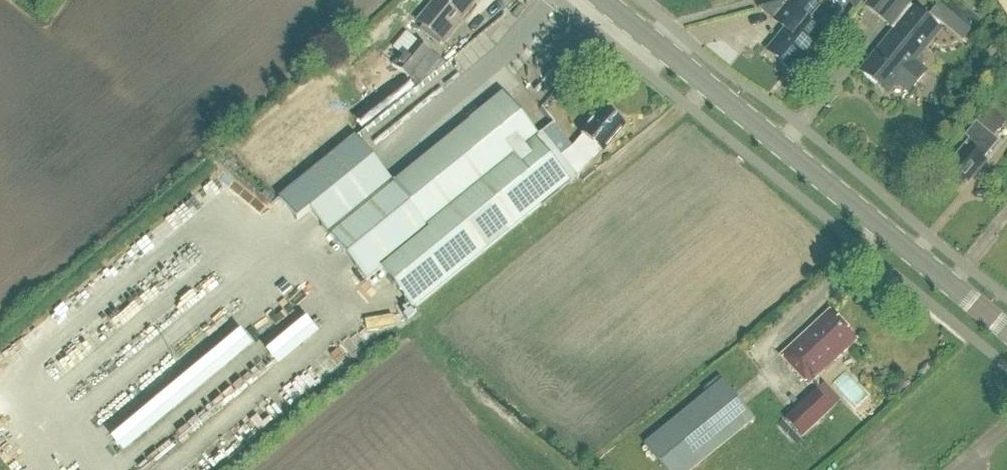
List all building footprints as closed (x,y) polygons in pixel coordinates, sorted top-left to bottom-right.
[(457,31),(455,30),(477,3),(473,0),(436,0),(418,22),(445,45),(457,31)] [(786,29),(767,52),(792,72),(822,35),(807,23),(818,10),(805,0),(794,0),(762,9),(786,29)] [(908,8),(910,6),(902,0),(873,0),(866,8),(895,31),(861,72),(888,94),(898,82),(910,92),(925,74),(913,64),(926,48),(920,43),(939,21),(964,41),(979,22),(952,0),(945,0),(926,22),(908,8)] [(409,80),(412,77),(421,85),(445,64),(418,42),(403,61),(399,56),(391,66),(409,80)] [(353,115),(366,130),(390,111),(413,91),(410,88),(404,83),(396,90),(383,101),(379,104),(374,99),(353,115)] [(538,138),(510,104),(504,110),(497,101),(471,121),(486,139),(409,203),(431,230),(385,269),(417,308),(570,184),(571,186),(579,179),(579,178),(562,158),(543,134),(538,138)] [(574,148),(562,158),(579,178),(592,163),(602,151),(604,153),(625,127),(605,111),(584,136),(574,148)] [(954,165),(943,178),(958,190),(966,181),(969,184),(987,162),(984,160),(998,142),(976,123),(965,137),(969,140),(951,163),(954,165)] [(291,190),(279,199),(299,223),(310,213),(367,283),(385,269),(431,230),(409,203),(355,138),(291,190)] [(397,311),(371,318),(375,331),(400,323),(397,311)] [(808,385),(856,341),(830,313),(782,358),(808,385)] [(317,318),(276,350),(289,366),(330,334),(317,318)] [(132,451),(266,349),(252,331),(172,392),(165,382),(153,392),(162,404),(120,435),(132,451)] [(756,418),(725,380),(646,445),(666,469),(692,469),(756,418)] [(831,409),(815,392),(785,419),(802,437),(831,409)]
